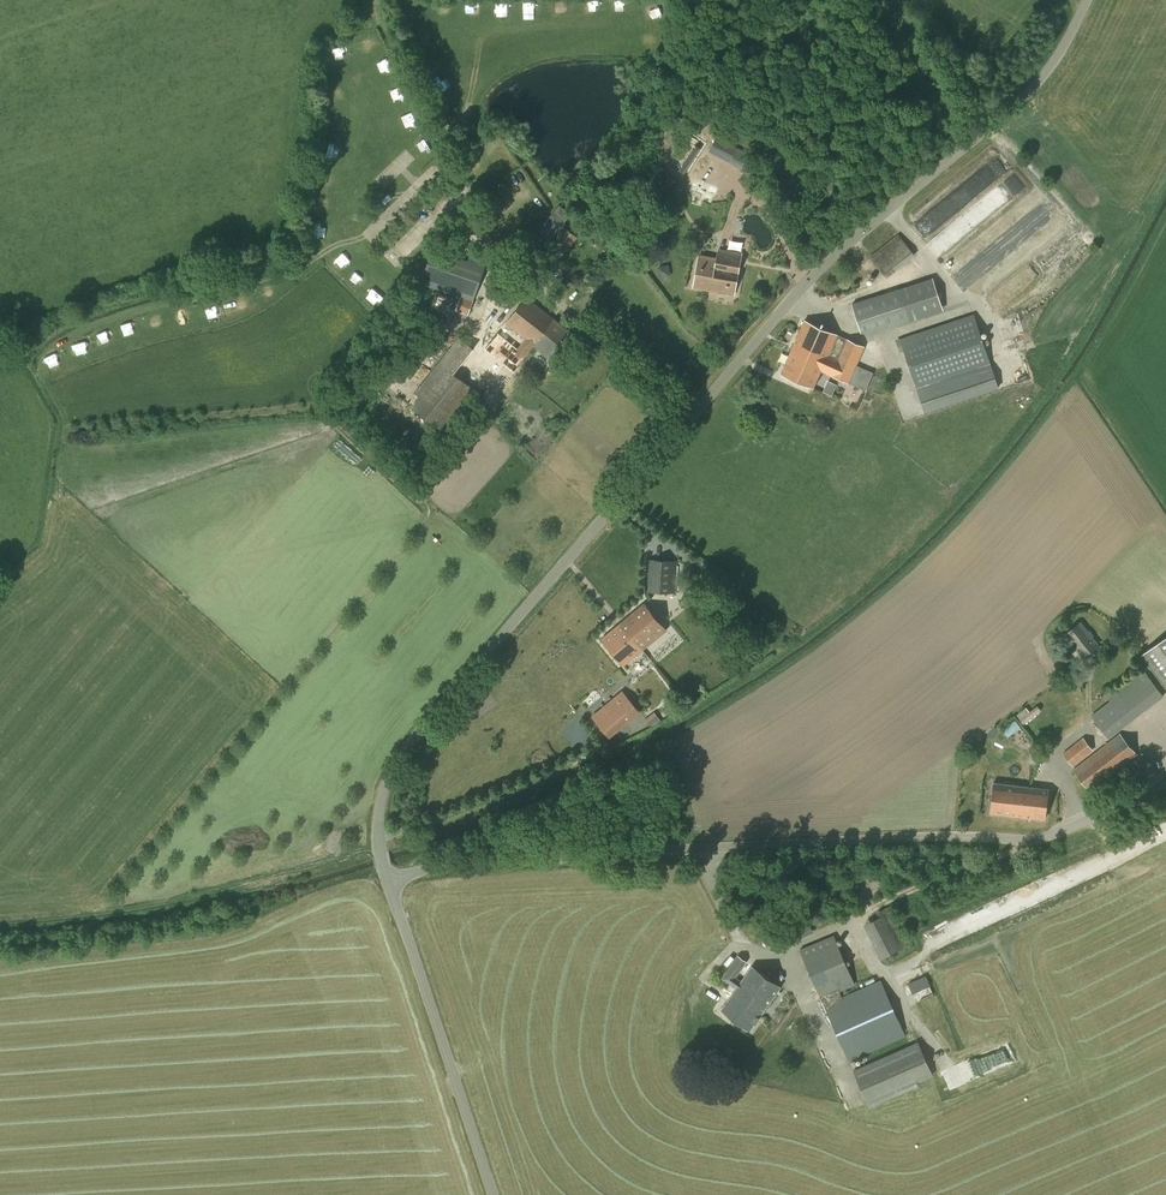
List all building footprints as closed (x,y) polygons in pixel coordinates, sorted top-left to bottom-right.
[(540,18),(539,6),(526,6),(526,18),(540,18)] [(509,17),(508,8),(499,8),(499,17),(509,17)] [(371,38),(362,40),(364,50),(373,48),(371,38)] [(704,144),(702,142),(690,134),(684,142),(681,140),(666,162),(684,174),(702,147),(704,144)] [(715,143),(712,151),(746,166),(750,158),(715,143)] [(355,212),(352,221),(362,225),(366,216),(355,212)] [(917,223),(929,236),(941,225),(930,212),(917,223)] [(550,243),(563,254),(578,237),(565,226),(550,243)] [(898,234),(871,255),(887,276),(915,255),(898,234)] [(455,311),(468,315),(474,301),(487,259),(470,253),(467,259),(433,247),(421,283),(460,297),(455,311)] [(699,254),(693,286),(734,294),(742,253),(724,250),(724,254),(718,253),(717,257),(699,254)] [(659,265),(663,276),(674,272),(670,261),(659,265)] [(911,284),(852,303),(862,332),(868,334),(921,317),(911,284)] [(414,302),(420,304),(426,288),(420,285),(414,302)] [(527,296),(506,323),(525,339),(519,347),(528,355),(534,347),(553,362),(574,335),(527,296)] [(900,338),(917,389),(925,412),(999,388),(974,313),(900,338)] [(838,335),(805,320),(781,374),(813,388),(821,371),(848,383),(865,346),(839,334),(838,335)] [(498,332),(485,349),(514,373),(528,355),(519,347),(518,348),(498,332)] [(459,336),(414,392),(454,425),(500,368),(459,336)] [(645,591),(677,592),(677,561),(647,559),(645,591)] [(645,603),(620,623),(642,650),(667,630),(645,603)] [(1063,634),(1071,643),(1070,644),(1074,650),(1075,649),(1082,658),(1099,644),(1093,636),(1094,635),(1089,629),(1088,630),(1080,620),(1063,634)] [(642,650),(620,623),(602,639),(623,665),(642,650)] [(1142,656),(1165,689),(1165,638),(1142,656)] [(1152,706),(1164,697),(1143,668),(1116,689),(1114,687),(1105,693),(1110,701),(1091,715),(1109,739),(1136,717),(1152,706)] [(640,712),(622,690),(591,716),(610,738),(640,712)] [(654,711),(645,719),(652,728),(661,720),(654,711)] [(1020,718),(1007,727),(1012,734),(1025,725),(1020,718)] [(1137,755),(1119,733),(1073,769),(1090,792),(1137,755)] [(1089,746),(1091,744),(1087,739),(1085,740),(1083,739),(1066,752),(1076,764),(1093,751),(1089,746)] [(678,773),(668,777),(674,793),(684,790),(678,773)] [(990,813),(1017,816),(1021,786),(994,783),(990,813)] [(1021,786),(1017,816),(1045,819),(1048,788),(1021,786)] [(880,910),(882,915),(864,924),(882,958),(910,943),(891,905),(880,910)] [(799,949),(849,1062),(906,1035),(881,979),(842,997),(840,992),(856,985),(834,935),(799,949)] [(738,954),(727,971),(745,984),(742,987),(761,1000),(754,1009),(761,1014),(780,986),(752,966),(742,980),(737,977),(748,961),(738,954)] [(745,984),(727,971),(722,978),(736,989),(722,1010),(750,1030),(761,1014),(754,1009),(761,1000),(742,987),(745,984)] [(921,999),(938,991),(929,973),(913,981),(921,999)] [(854,1073),(868,1104),(934,1075),(919,1044),(854,1073)]
